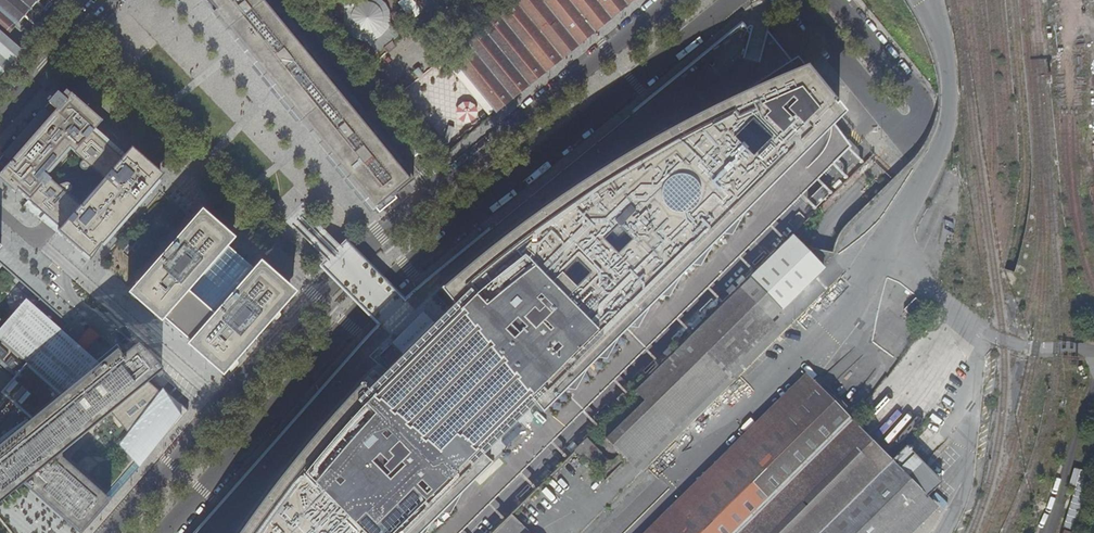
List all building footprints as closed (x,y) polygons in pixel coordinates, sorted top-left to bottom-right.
[(14,56),(21,49),(7,36),(12,31),(19,22),(24,17),(31,8),(38,0),(0,0),(0,73),(14,56)] [(205,3),(227,30),(241,46),(245,51),(264,75),(281,95),(283,98),(286,102),(302,121),(316,138),(335,162),(348,178),(364,197),(376,211),(381,207),(384,204),(397,194),(403,189),(414,180),(398,160),(381,140),(367,122),(366,121),(363,123),(349,106),(338,91),(340,89),(335,83),(318,62),(298,37),(292,30),(289,33),(277,17),(264,1),(265,0),(203,0),(205,3)] [(390,21),(390,13),(387,5),(382,0),(340,0),(339,1),(345,8),(344,13),(343,20),(345,27),(349,33),(355,38),(362,40),(368,41),(377,52),(398,35),(389,23),(390,21)] [(421,10),(411,0),(400,0),(396,3),(411,19),(421,10)] [(448,52),(497,112),(509,102),(524,90),(539,77),(554,65),(570,52),(585,39),(601,26),(617,13),(632,0),(512,0),(448,52)] [(546,415),(570,392),(578,393),(588,375),(602,361),(609,362),(620,343),(632,330),(641,330),(652,311),(664,299),(671,300),(681,283),(695,268),(704,269),(714,250),(728,237),(735,238),(746,218),(764,200),(838,127),(851,114),(769,32),(750,25),(695,70),(646,112),(547,192),(509,223),(430,287),(393,318),(323,397),(263,466),(206,532),(429,532),(431,530),(444,517),(452,518),(458,506),(461,500),(495,467),(487,459),(539,407),(546,415)] [(91,261),(100,247),(99,246),(101,244),(156,182),(152,179),(126,156),(124,154),(105,138),(94,128),(91,125),(90,124),(73,109),(65,102),(67,100),(64,98),(56,91),(52,96),(47,102),(48,103),(41,111),(27,127),(10,146),(0,158),(0,176),(17,190),(27,199),(53,222),(60,229),(58,231),(89,259),(91,261)] [(101,120),(69,93),(64,98),(67,100),(65,102),(73,109),(90,124),(91,125),(94,128),(101,120)] [(125,219),(164,175),(131,146),(124,154),(126,156),(152,179),(156,182),(101,244),(102,245),(125,219)] [(0,176),(0,182),(14,194),(17,190),(0,176)] [(393,200),(399,196),(397,194),(384,204),(381,207),(383,209),(393,200)] [(282,302),(293,289),(282,279),(264,263),(260,260),(253,268),(245,261),(247,260),(248,258),(248,256),(247,255),(244,254),(243,254),(242,255),(240,257),(239,255),(240,255),(241,254),(242,253),(242,252),(241,250),(240,249),(239,248),(237,249),(235,250),(235,252),(231,249),(227,245),(234,237),(213,218),(205,211),(198,219),(196,218),(130,294),(161,321),(164,319),(189,341),(187,344),(220,373),(237,353),(253,334),(271,314),(282,302)] [(793,235),(577,450),(591,464),(604,452),(611,459),(617,458),(620,455),(626,462),(824,266),(804,246),(793,235)] [(187,412),(151,380),(161,371),(147,354),(137,344),(121,356),(116,350),(92,368),(52,333),(26,313),(1,341),(2,342),(0,345),(0,361),(50,404),(10,436),(0,444),(0,501),(18,487),(17,486),(20,483),(34,496),(60,518),(77,532),(81,532),(94,518),(112,498),(128,479),(139,466),(154,450),(170,431),(187,412)] [(663,353),(667,356),(682,340),(678,336),(663,353)] [(851,418),(806,373),(645,532),(735,532),(851,418)] [(893,461),(851,418),(735,532),(821,532),(893,461)] [(908,446),(893,461),(928,496),(943,482),(908,446)] [(928,496),(893,461),(821,532),(913,532),(939,507),(928,496)] [(565,488),(551,474),(540,486),(553,500),(565,488)] [(1072,494),(1063,527),(1074,530),(1083,497),(1072,494)]
